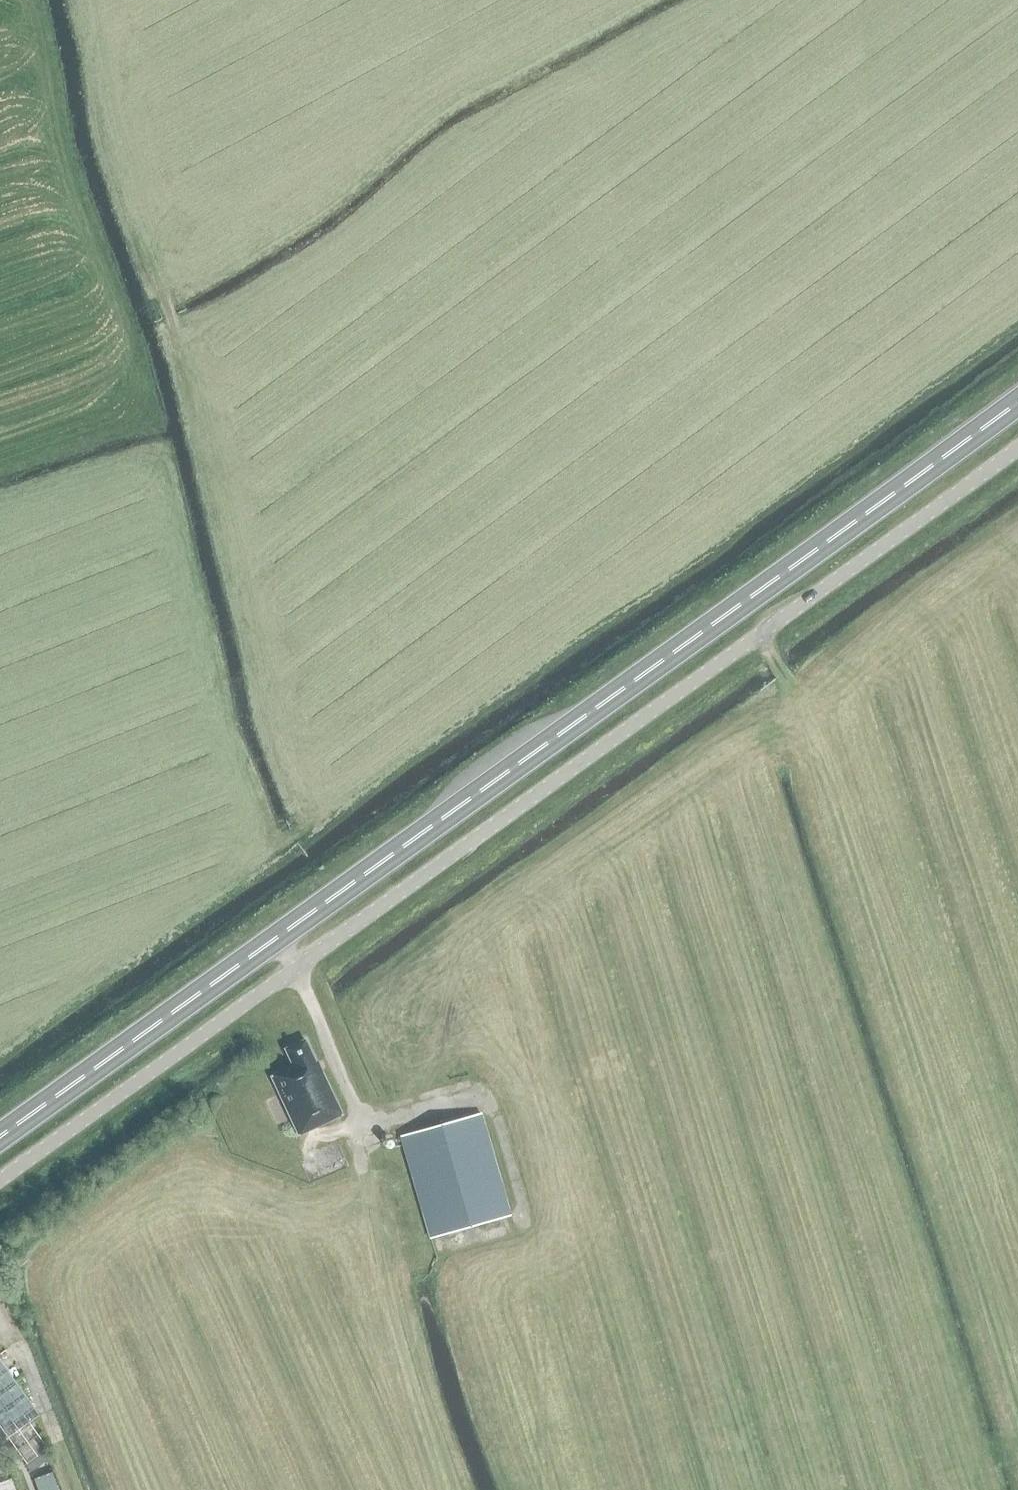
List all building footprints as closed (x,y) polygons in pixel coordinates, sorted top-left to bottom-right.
[(271,1077),(298,1136),(342,1115),(321,1071),(319,1072),(305,1040),(285,1049),(293,1067),(271,1077)] [(400,1134),(405,1153),(428,1237),(506,1216),(479,1113),(400,1134)] [(40,1415),(0,1360),(0,1428),(7,1438),(40,1415)] [(47,1450),(26,1465),(31,1472),(52,1457),(47,1450)]
